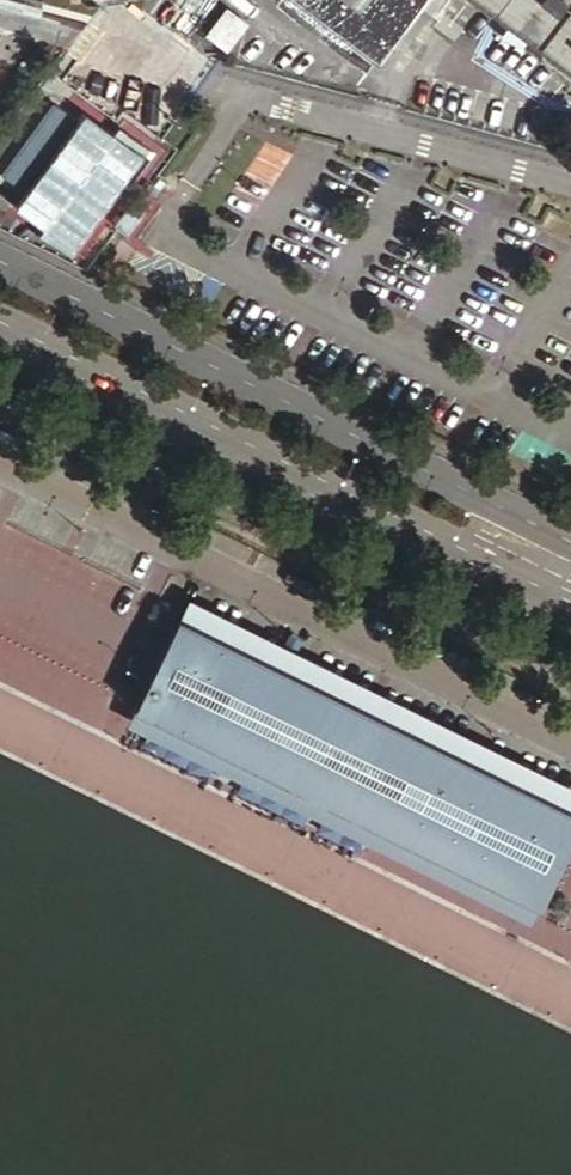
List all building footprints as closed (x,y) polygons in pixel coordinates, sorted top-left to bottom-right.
[(376,62),(423,0),(293,0),(376,62)] [(570,65),(570,0),(484,0),(570,65)] [(208,38),(226,53),(246,27),(227,13),(208,38)] [(176,618),(570,813),(570,789),(186,599),(176,618)] [(176,618),(173,625),(136,704),(134,707),(536,907),(555,869),(570,836),(570,813),(176,618)] [(536,907),(134,707),(127,722),(529,922),(536,907)]
